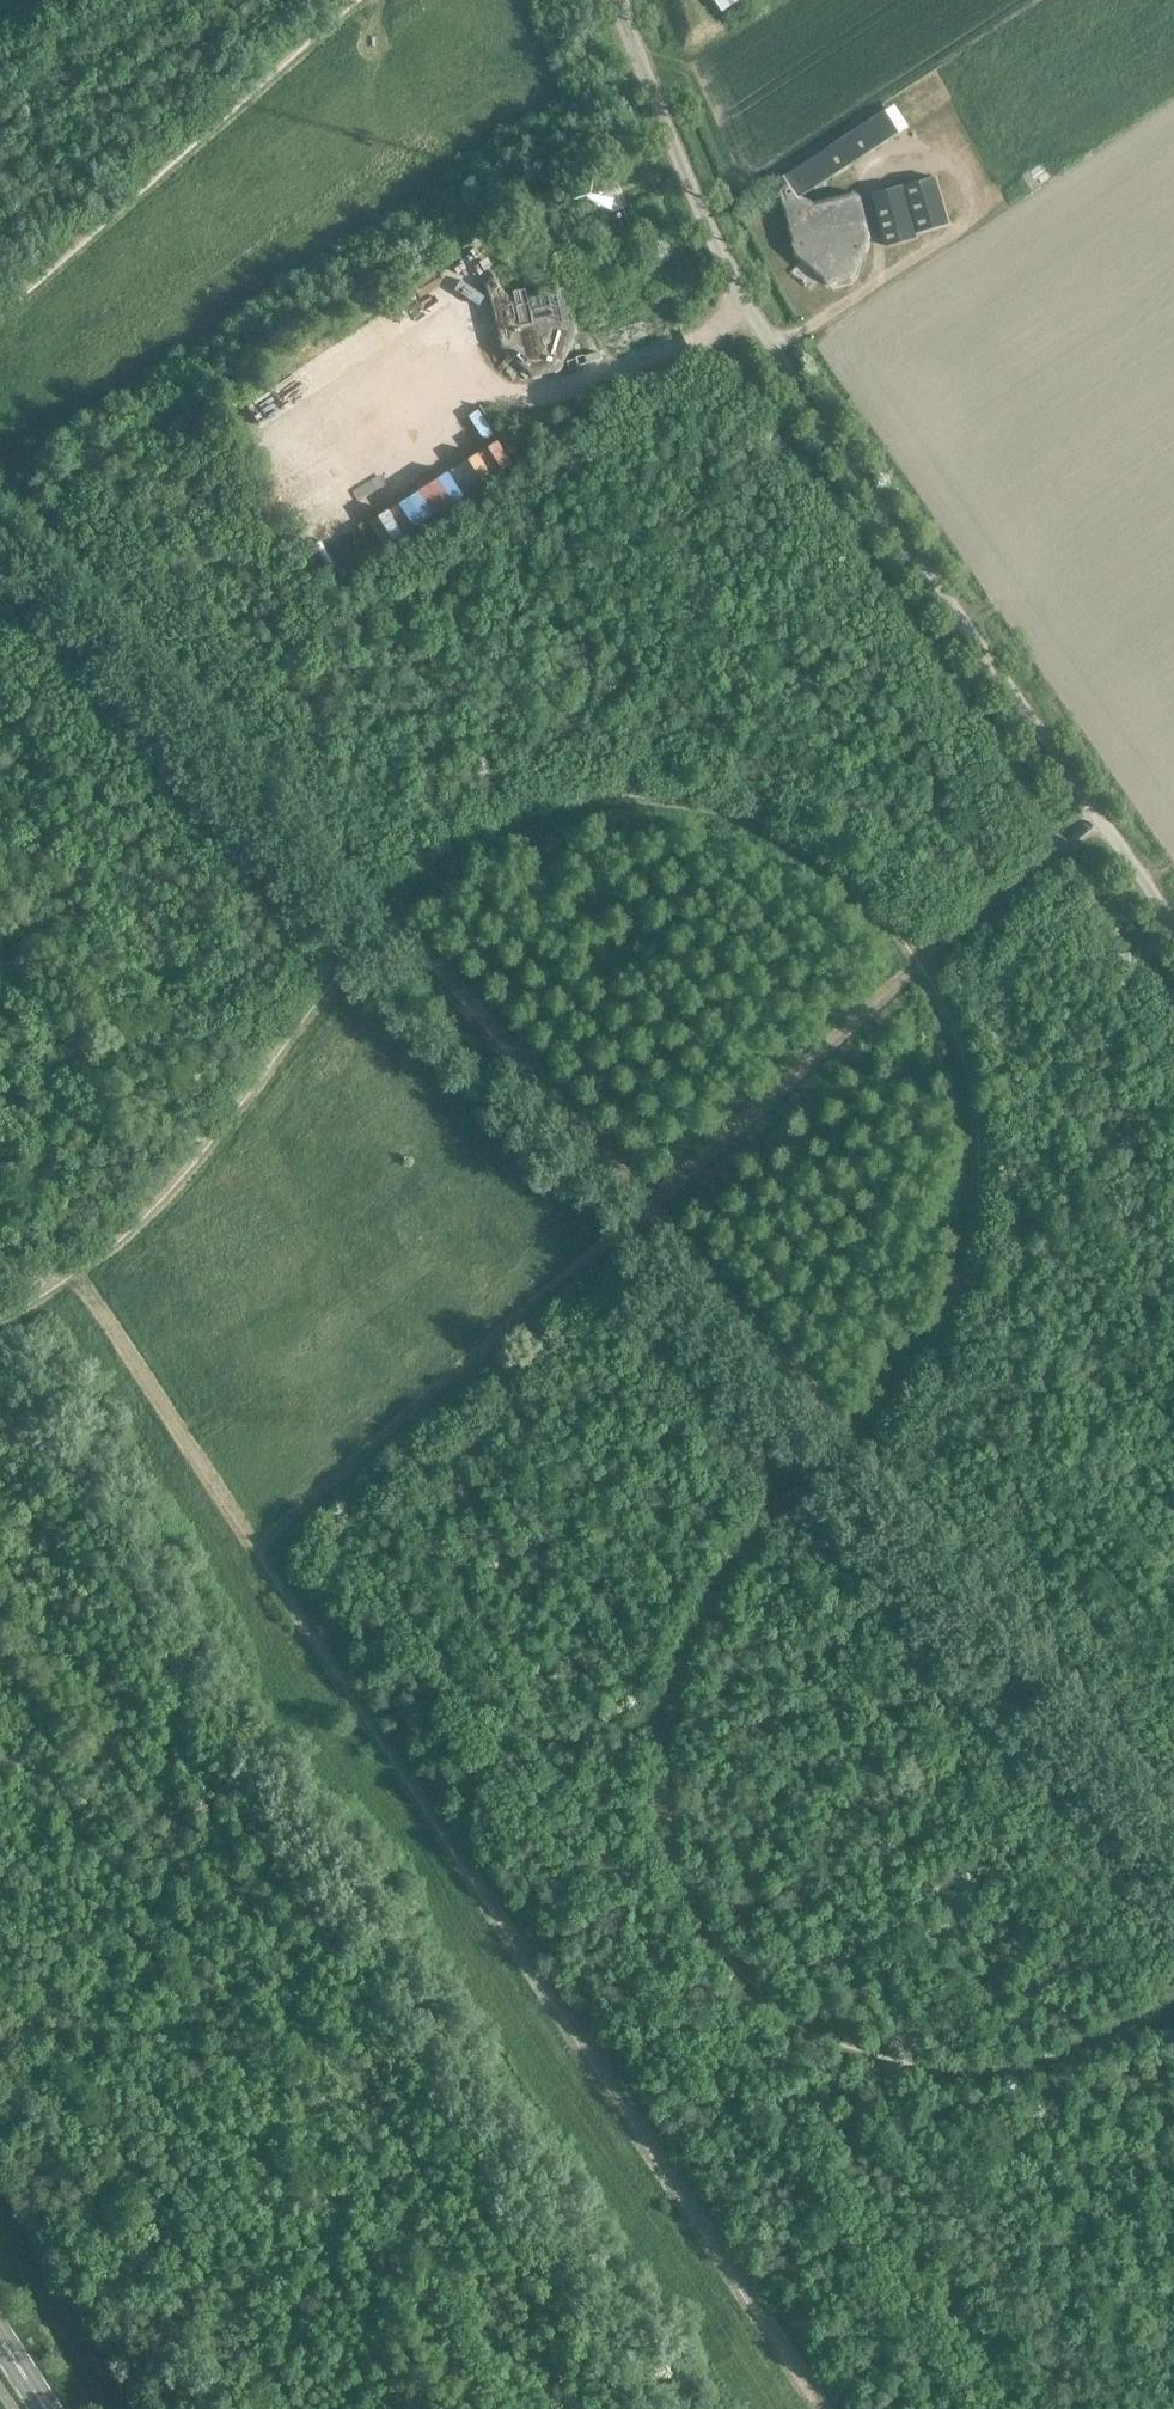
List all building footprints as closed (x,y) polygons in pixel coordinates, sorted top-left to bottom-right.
[(723,11),(740,0),(715,0),(723,11)] [(855,278),(869,236),(861,201),(860,199),(859,197),(858,195),(856,194),(854,194),(851,194),(813,203),(800,198),(900,134),(884,111),(776,182),(796,255),(828,284),(855,278)] [(905,186),(918,233),(949,224),(936,177),(905,186)] [(917,239),(903,187),(872,195),(886,247),(917,239)] [(561,373),(576,331),(568,296),(567,294),(566,292),(564,290),(563,290),(560,289),(558,289),(520,298),(507,293),(492,270),(483,276),(502,350),(534,379),(561,373)]
